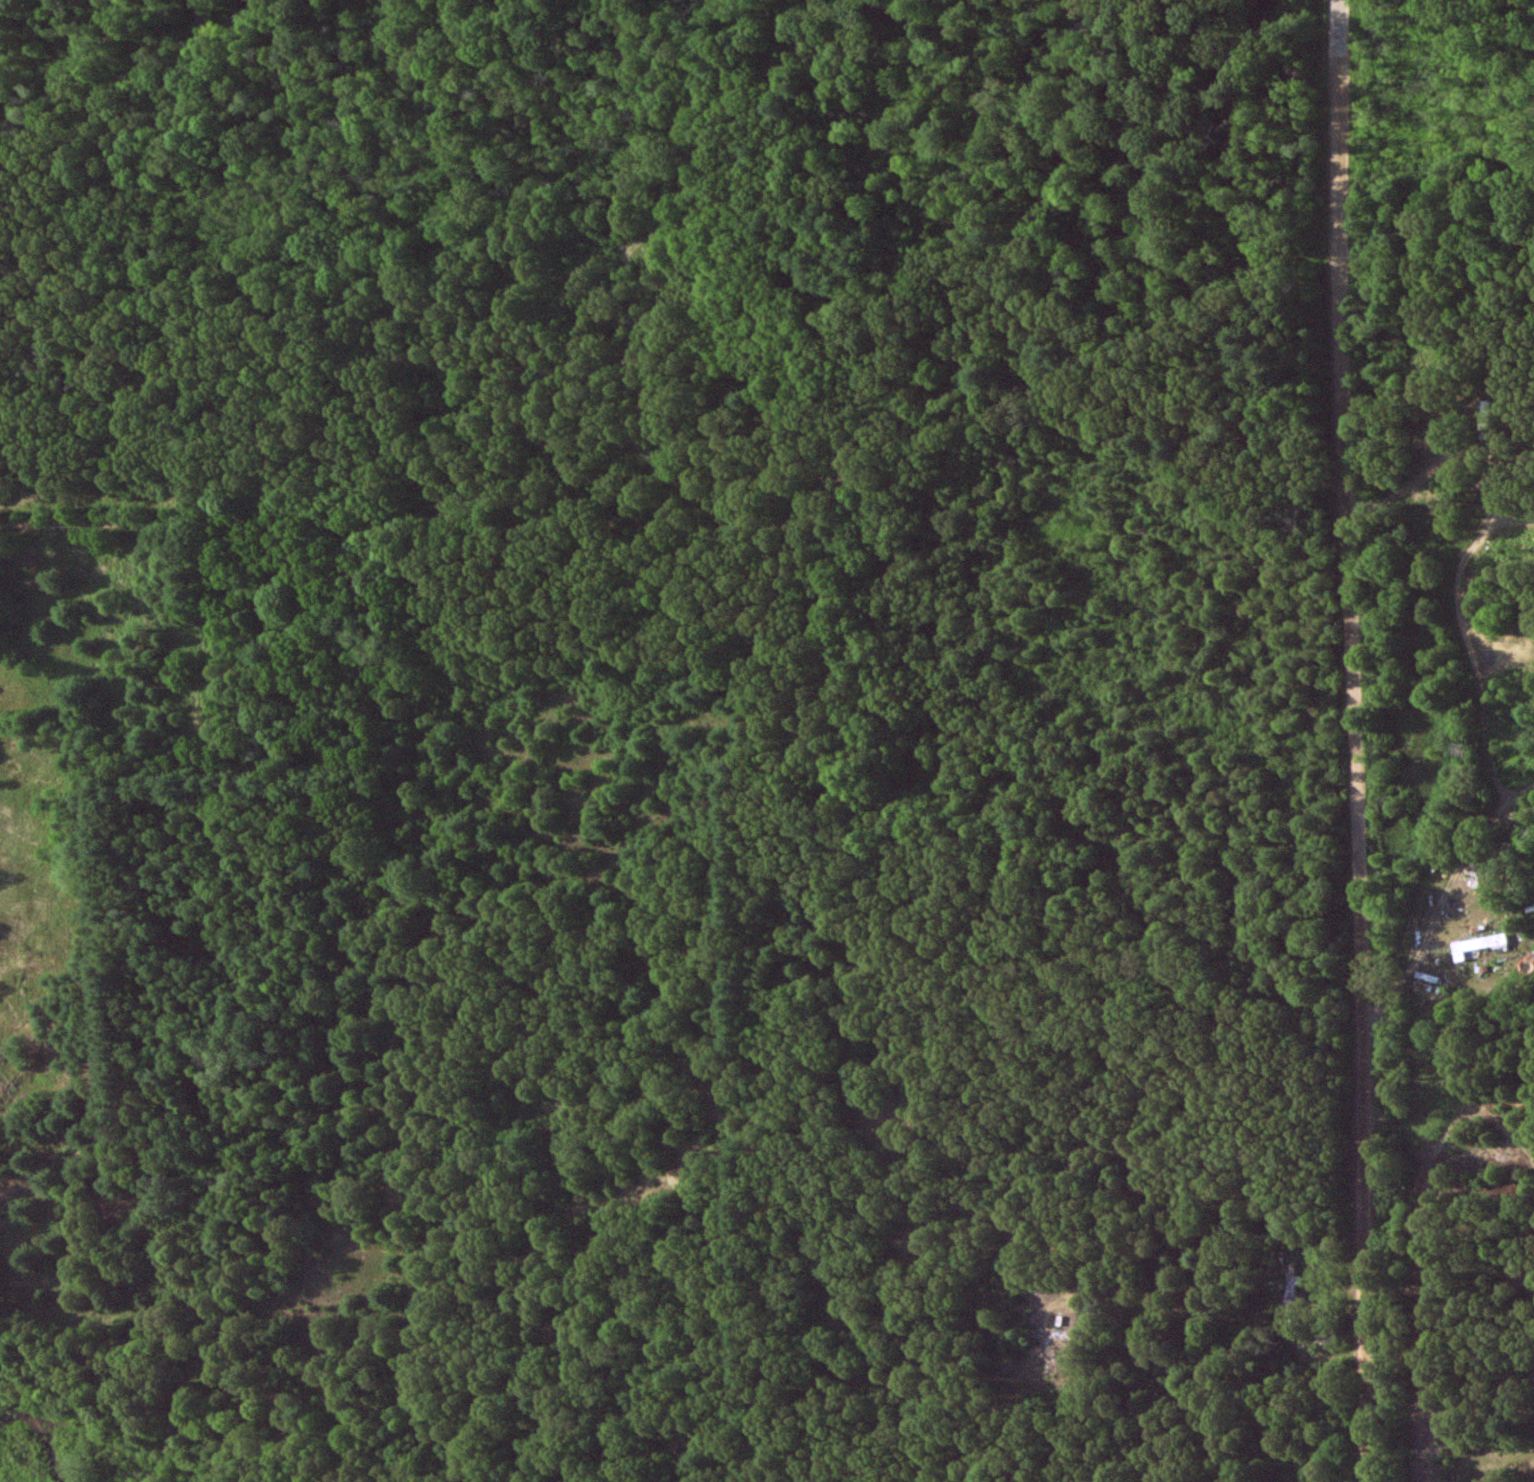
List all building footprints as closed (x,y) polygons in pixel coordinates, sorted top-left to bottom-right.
[(1496,946),(1497,949),(1509,948),(1507,934),(1452,942),(1455,962),(1466,960),(1464,951),(1496,946)]
